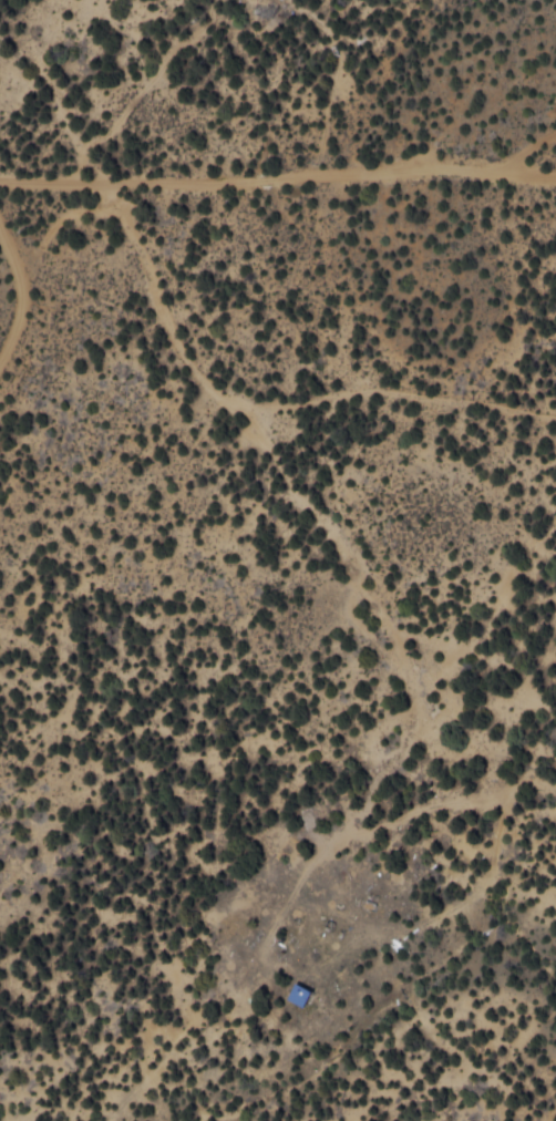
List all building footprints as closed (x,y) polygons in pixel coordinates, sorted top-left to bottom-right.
[(323,990),(304,981),(296,999),(315,1007),(323,990)]
